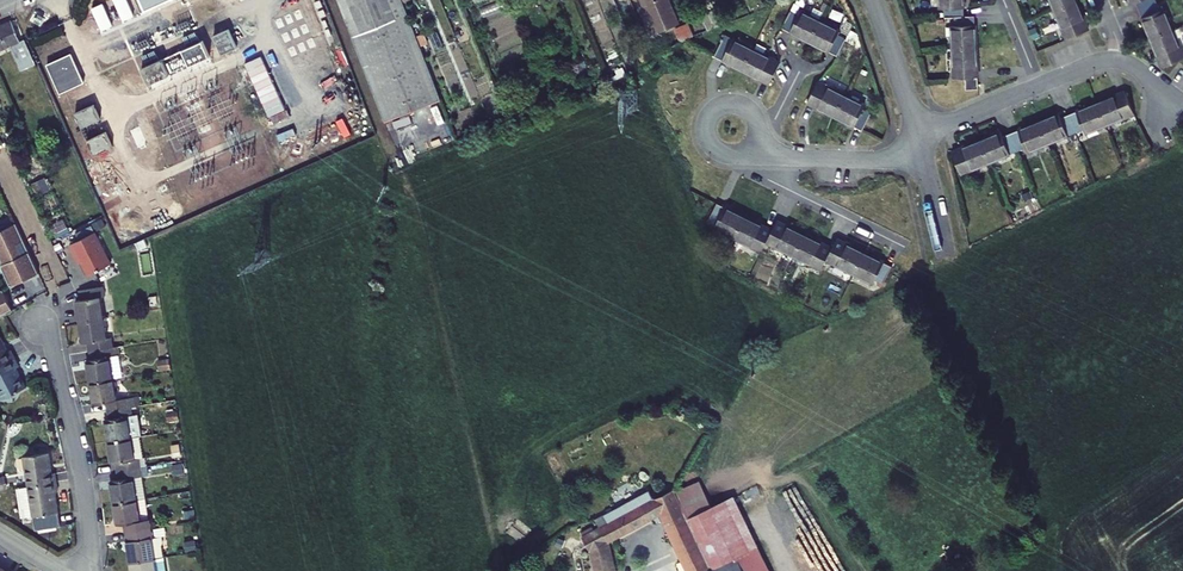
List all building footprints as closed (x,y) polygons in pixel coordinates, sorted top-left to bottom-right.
[(145,12),(170,0),(140,0),(145,12)] [(441,101),(401,0),(338,0),(385,122),(441,101)] [(644,6),(646,6),(657,33),(679,24),(669,0),(641,0),(644,6)] [(940,9),(945,9),(945,18),(956,17),(964,17),(963,0),(940,0),(940,9)] [(1055,11),(1077,2),(1076,0),(1050,0),(1055,11)] [(1139,10),(1157,3),(1155,0),(1129,0),(1131,4),(1136,3),(1139,10)] [(1055,11),(1066,39),(1089,30),(1077,2),(1055,11)] [(1157,3),(1139,10),(1150,38),(1172,29),(1164,9),(1160,11),(1157,3)] [(714,11),(701,16),(708,31),(720,26),(714,11)] [(791,12),(782,29),(810,42),(820,21),(801,11),(798,15),(791,12)] [(951,26),(952,48),(976,47),(975,16),(964,17),(956,17),(956,26),(951,26)] [(688,23),(693,33),(700,30),(695,20),(688,23)] [(810,42),(837,56),(846,39),(838,35),(840,31),(820,21),(810,42)] [(12,22),(0,27),(0,50),(11,45),(22,70),(35,65),(36,64),(25,40),(24,40),(20,42),(12,22)] [(229,29),(214,36),(218,45),(233,39),(229,29)] [(1162,67),(1182,58),(1182,56),(1172,29),(1150,38),(1162,67)] [(233,39),(218,45),(222,55),(237,48),(233,39)] [(723,40),(715,57),(742,70),(753,49),(733,39),(731,43),(723,40)] [(641,64),(654,57),(647,40),(633,46),(634,48),(641,64)] [(203,41),(183,50),(190,66),(210,57),(203,41)] [(952,48),(953,79),(965,78),(977,78),(976,47),(952,48)] [(628,68),(641,64),(634,48),(623,52),(628,68)] [(742,70),(770,84),(780,63),(753,49),(742,70)] [(78,68),(71,53),(47,65),(53,79),(78,68)] [(162,59),(142,69),(149,84),(169,75),(162,59)] [(85,83),(78,68),(53,79),(60,94),(85,83)] [(965,78),(965,90),(978,89),(977,78),(965,78)] [(818,82),(807,103),(835,117),(846,96),(818,82)] [(1106,125),(1134,113),(1125,91),(1097,103),(1106,125)] [(835,117),(862,131),(871,114),(863,110),(865,106),(846,96),(835,117)] [(1068,115),(1076,132),(1083,129),(1085,133),(1106,125),(1097,103),(1068,115)] [(94,105),(76,113),(82,128),(101,120),(94,105)] [(1059,113),(1039,122),(1048,144),(1076,132),(1068,115),(1061,118),(1059,113)] [(1010,133),(1018,151),(1025,148),(1027,152),(1048,144),(1039,122),(1010,133)] [(106,132),(88,140),(94,155),(113,147),(106,132)] [(980,140),(990,162),(1018,151),(1010,133),(1003,136),(1001,132),(980,140)] [(980,140),(952,152),(961,174),(990,162),(980,140)] [(717,203),(709,220),(717,224),(715,228),(734,238),(745,217),(717,203)] [(734,238),(762,251),(767,242),(773,230),(745,217),(734,238)] [(805,235),(777,221),(773,230),(767,242),(794,256),(805,235)] [(3,264),(2,267),(11,287),(39,273),(16,223),(0,231),(0,258),(3,264)] [(95,232),(70,245),(76,256),(79,255),(89,275),(111,264),(95,232)] [(805,235),(794,256),(822,270),(826,260),(832,248),(805,235)] [(832,248),(826,260),(854,274),(865,253),(837,239),(832,248)] [(854,274),(874,284),(876,280),(884,283),(892,266),(865,253),(854,274)] [(103,318),(100,298),(104,297),(103,287),(80,290),(82,300),(77,301),(80,322),(103,318)] [(0,291),(0,318),(13,311),(4,289),(0,291)] [(106,338),(103,318),(80,322),(84,343),(88,342),(90,351),(112,348),(110,338),(106,338)] [(15,358),(10,350),(8,351),(0,337),(0,366),(15,358)] [(120,355),(119,347),(112,348),(113,356),(120,355)] [(113,356),(112,348),(90,351),(91,360),(87,360),(90,382),(112,379),(109,357),(113,356)] [(0,366),(0,392),(3,399),(26,387),(16,368),(19,367),(15,358),(0,366)] [(116,400),(112,379),(90,382),(94,405),(107,402),(108,411),(130,407),(136,406),(135,397),(116,400)] [(130,438),(127,417),(132,416),(130,407),(108,411),(109,419),(105,420),(108,442),(130,438)] [(143,458),(139,437),(130,438),(134,459),(138,459),(140,468),(146,467),(145,458),(143,458)] [(134,459),(130,438),(108,442),(111,464),(116,463),(117,471),(140,468),(138,459),(134,459)] [(28,487),(56,482),(55,473),(52,473),(49,453),(23,456),(28,487)] [(140,468),(117,471),(119,480),(110,481),(113,503),(136,499),(132,478),(141,477),(140,468)] [(144,498),(141,477),(132,478),(136,499),(144,498)] [(685,488),(688,490),(696,500),(702,511),(731,559),(739,570),(770,570),(734,496),(712,507),(699,481),(685,488)] [(57,491),(56,482),(28,487),(32,516),(34,530),(59,526),(54,492),(57,491)] [(23,518),(32,516),(28,487),(18,488),(23,518)] [(675,493),(688,520),(712,569),(709,570),(739,570),(731,559),(702,511),(696,500),(685,488),(675,493)] [(609,541),(660,513),(668,529),(688,520),(675,493),(674,490),(654,500),(650,491),(596,520),(600,528),(582,538),(591,551),(592,550),(593,556),(597,570),(616,570),(609,541)] [(148,519),(144,498),(136,499),(139,521),(148,519)] [(139,521),(136,499),(113,503),(117,525),(123,524),(124,532),(152,528),(150,519),(148,519),(139,521)] [(688,520),(668,529),(687,570),(709,570),(712,569),(688,520)] [(154,538),(152,528),(124,532),(125,542),(127,542),(130,562),(161,558),(159,547),(161,543),(160,538),(154,538)] [(162,558),(161,558),(130,562),(132,570),(164,570),(162,558)]
